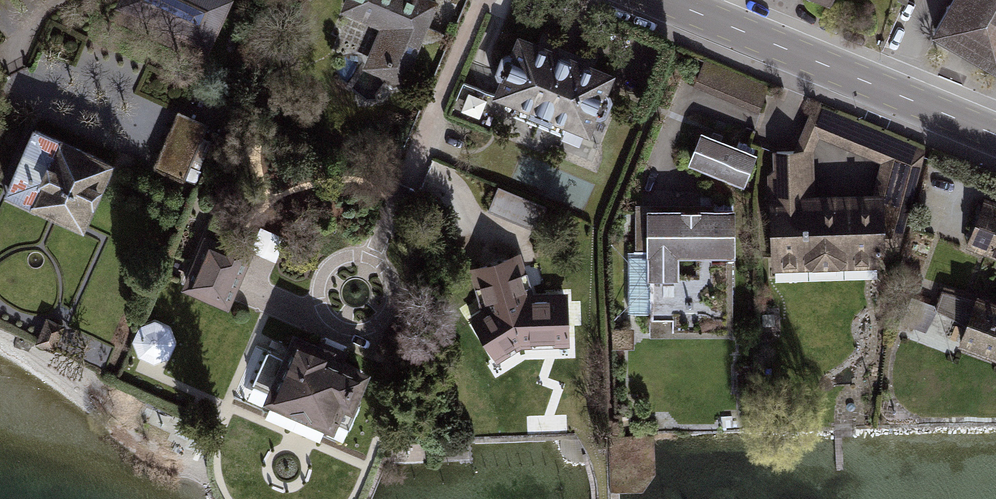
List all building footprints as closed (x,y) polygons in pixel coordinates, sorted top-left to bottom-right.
[(121,12),(209,51),(232,0),(126,0),(121,12)] [(340,15),(373,27),(358,67),(404,84),(436,0),(345,0),(340,15)] [(937,26),(995,61),(995,0),(953,0),(937,26)] [(613,64),(508,22),(480,91),(585,133),(613,64)] [(470,89),(464,110),(482,115),(488,95),(470,89)] [(801,138),(768,139),(773,270),(884,264),(881,186),(814,187),(814,134),(884,161),(880,173),(914,187),(925,147),(815,102),(801,138)] [(209,130),(176,116),(153,171),(186,185),(209,130)] [(114,156),(35,122),(5,193),(84,227),(114,156)] [(754,145),(701,124),(687,157),(741,178),(754,145)] [(527,212),(528,201),(512,200),(512,191),(498,190),(498,211),(527,212)] [(986,197),(965,250),(981,256),(949,338),(995,356),(995,201),(986,197)] [(733,209),(644,209),(644,340),(733,340),(733,209)] [(252,247),(207,228),(182,290),(227,308),(252,247)] [(519,255),(473,263),(492,365),(572,350),(560,289),(526,295),(519,255)] [(143,327),(139,331),(135,337),(133,345),(134,350),(136,357),(140,362),(147,367),(155,369),(159,368),(167,366),(172,363),(177,357),(179,350),(179,342),(175,332),(169,326),(158,323),(150,323),(143,327)] [(363,362),(285,333),(262,396),(340,425),(363,362)]
